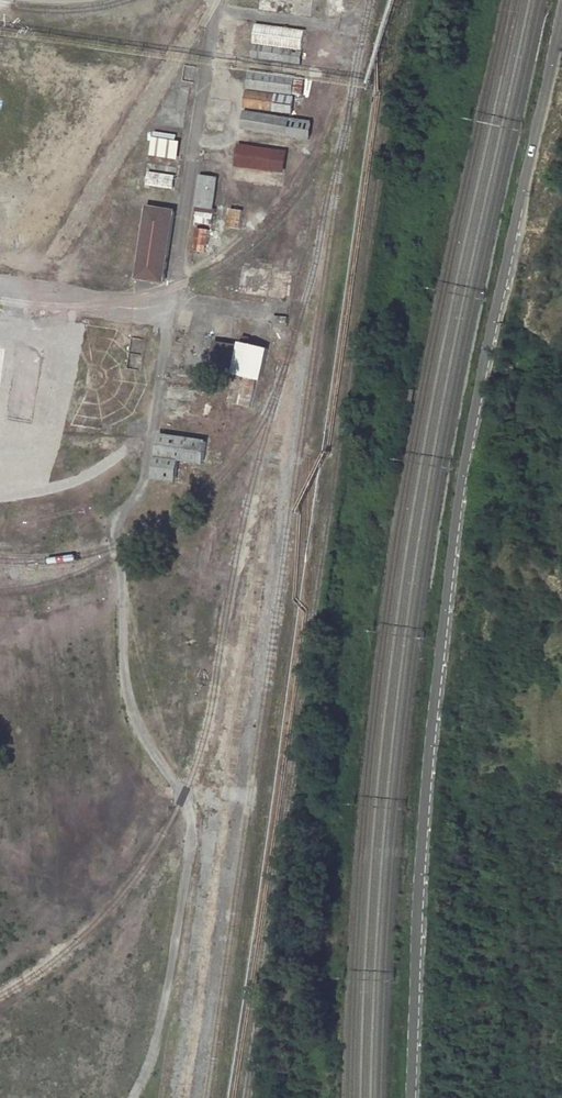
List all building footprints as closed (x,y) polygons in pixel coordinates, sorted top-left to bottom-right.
[(259,8),(309,15),(311,0),(260,0),(259,8)] [(303,64),(306,30),(255,25),(252,60),(303,64)] [(294,112),(295,95),(297,76),(249,73),(246,108),(294,112)] [(245,113),(243,131),(312,140),(314,121),(245,113)] [(153,158),(179,159),(180,134),(153,133),(153,158)] [(236,167),(286,174),(289,151),(239,144),(236,167)] [(147,185),(174,190),(177,176),(149,171),(147,185)] [(159,280),(171,210),(144,205),(132,275),(159,280)] [(240,229),(243,211),(232,209),(229,227),(240,229)] [(194,251),(206,253),(210,230),(197,229),(194,251)] [(216,338),(211,370),(265,378),(269,346),(216,338)] [(154,477),(178,480),(181,459),(205,463),(209,439),(161,432),(154,477)]
